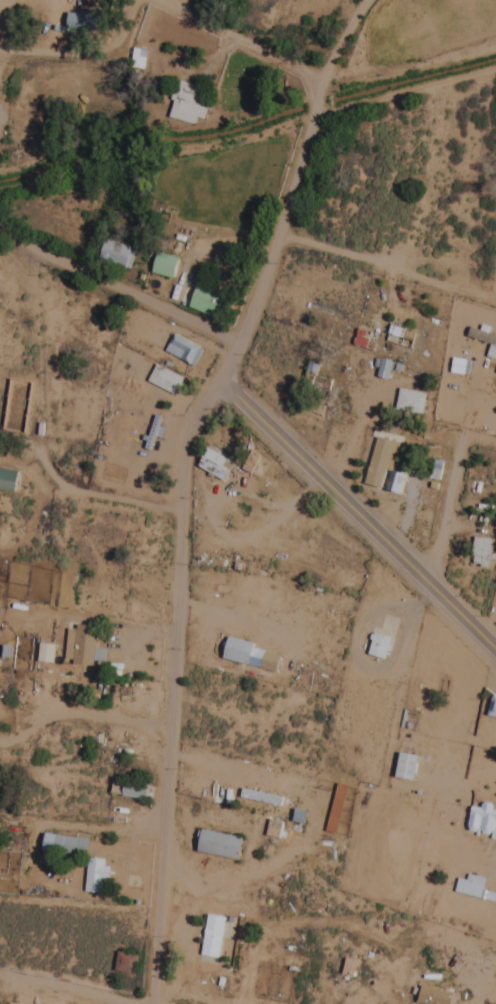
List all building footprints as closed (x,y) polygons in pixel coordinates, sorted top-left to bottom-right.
[(106,15),(70,15),(70,33),(106,33),(106,15)] [(146,62),(144,51),(134,52),(136,64),(146,62)] [(204,120),(207,109),(200,107),(205,89),(180,82),(170,118),(195,125),(197,117),(204,120)] [(134,260),(133,243),(105,245),(106,262),(134,260)] [(174,280),(182,261),(162,252),(153,271),(174,280)] [(229,320),(236,297),(186,281),(179,305),(229,320)] [(485,334),(482,342),(495,346),(495,337),(485,334)] [(204,350),(175,335),(170,344),(185,352),(182,360),(195,367),(204,350)] [(389,378),(392,363),(383,361),(380,376),(389,378)] [(319,364),(311,364),(309,377),(317,378),(319,364)] [(177,395),(185,379),(157,366),(150,382),(177,395)] [(422,411),(427,397),(404,389),(399,404),(422,411)] [(383,488),(398,443),(381,437),(367,483),(383,488)] [(237,465),(211,448),(200,465),(226,482),(237,465)] [(430,480),(441,481),(442,462),(432,461),(430,480)] [(400,493),(406,475),(393,470),(387,488),(400,493)] [(95,666),(98,627),(69,625),(65,663),(95,666)] [(394,638),(387,660),(370,655),(376,633),(394,638)] [(257,644),(230,638),(224,660),(251,666),(257,644)] [(56,662),(55,644),(40,645),(41,663),(56,662)] [(418,782),(422,756),(401,753),(397,779),(418,782)] [(153,786),(113,782),(112,796),(151,800),(153,786)] [(467,830),(495,837),(495,809),(485,807),(485,810),(473,807),(467,830)] [(242,861),(247,839),(204,830),(199,851),(242,861)] [(46,853),(88,856),(90,839),(47,835),(46,853)] [(105,879),(111,879),(112,868),(106,867),(107,860),(89,858),(86,892),(103,894),(105,879)] [(457,892),(473,896),(476,883),(459,880),(457,892)] [(201,956),(221,960),(228,918),(208,914),(201,956)] [(137,973),(139,956),(120,953),(118,971),(137,973)] [(421,1003),(455,1003),(457,995),(422,986),(417,1003),(421,1003)]
